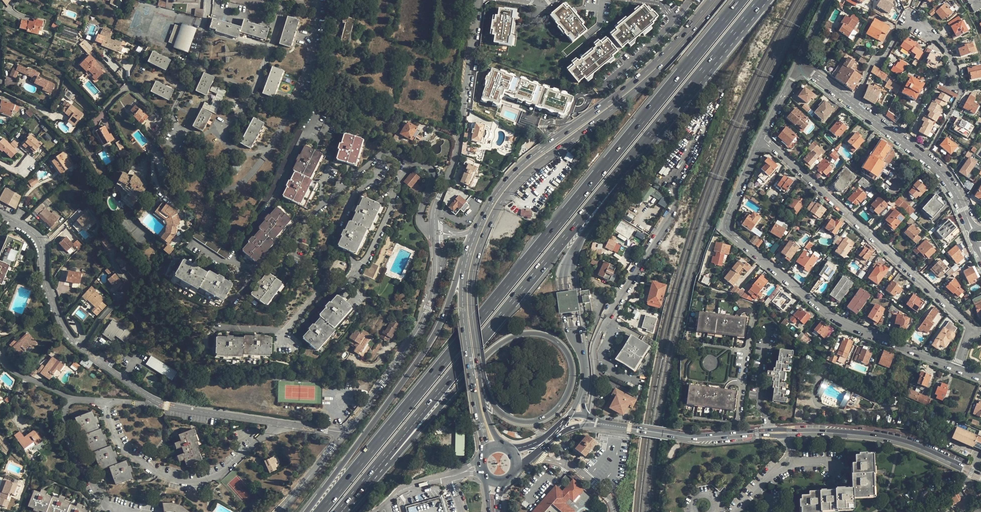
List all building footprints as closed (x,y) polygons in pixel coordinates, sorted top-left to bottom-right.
[(883,16),(885,13),(886,13),(891,4),(894,0),(881,0),(874,10),(883,16)] [(952,14),(949,17),(948,15),(945,18),(947,21),(957,12),(947,0),(939,7),(940,8),(945,4),(952,14)] [(968,3),(973,11),(980,6),(980,0),(974,0),(968,3)] [(937,5),(928,13),(931,17),(935,13),(942,20),(948,15),(949,17),(952,14),(945,4),(940,8),(939,7),(937,5)] [(587,34),(565,6),(550,18),(572,47),(587,34)] [(645,6),(609,37),(623,53),(659,21),(645,6)] [(203,17),(204,10),(195,8),(194,16),(203,17)] [(508,51),(513,15),(499,13),(498,20),(492,19),(489,39),(494,40),(492,48),(508,51)] [(849,19),(855,23),(858,18),(851,14),(849,19)] [(346,22),(341,41),(348,43),(354,17),(344,15),(342,21),(346,22)] [(849,19),(845,16),(841,23),(843,24),(838,32),(848,38),(851,40),(851,42),(853,43),(854,42),(856,37),(855,36),(857,33),(856,32),(852,30),(854,28),(857,23),(855,23),(849,19)] [(286,22),(280,40),(285,41),(283,45),(291,47),(298,20),(291,18),(290,23),(286,22)] [(867,33),(866,34),(877,40),(882,33),(885,36),(890,28),(873,18),(870,24),(871,25),(867,33)] [(212,19),(210,28),(216,30),(215,32),(238,39),(240,33),(265,40),(269,27),(267,27),(266,28),(248,23),(248,21),(243,19),(241,28),(212,19)] [(27,30),(26,32),(38,34),(39,30),(40,27),(34,25),(35,22),(33,22),(32,24),(28,23),(28,22),(22,20),(20,28),(27,30)] [(962,21),(951,27),(955,35),(961,32),(962,35),(967,32),(965,26),(962,21)] [(175,44),(174,47),(188,53),(197,29),(183,23),(182,27),(175,24),(169,42),(175,44)] [(831,25),(827,23),(824,30),(829,34),(832,30),(831,25)] [(78,38),(80,31),(59,24),(57,31),(78,38)] [(125,47),(126,44),(122,43),(118,41),(115,40),(115,41),(110,39),(112,35),(102,31),(100,35),(105,37),(102,45),(118,51),(118,50),(122,51),(124,47),(125,47)] [(82,42),(80,44),(89,53),(94,48),(83,37),(80,40),(82,42)] [(922,48),(907,38),(901,48),(911,54),(912,53),(916,56),(914,58),(919,61),(923,54),(920,51),(922,48)] [(617,56),(605,41),(566,72),(578,87),(617,56)] [(962,48),(958,49),(960,57),(975,53),(971,43),(964,45),(964,47),(962,48)] [(859,46),(855,52),(861,57),(865,51),(859,46)] [(928,49),(925,55),(928,57),(927,60),(928,61),(925,67),(933,71),(936,67),(942,56),(942,55),(941,54),(939,53),(938,53),(938,54),(937,53),(936,56),(932,54),(933,51),(928,49)] [(153,52),(148,62),(166,70),(171,60),(153,52)] [(90,55),(76,68),(83,75),(89,70),(94,75),(96,74),(99,77),(104,73),(101,70),(102,68),(96,63),(97,62),(90,55)] [(843,65),(841,68),(846,72),(849,68),(850,69),(855,63),(848,58),(845,62),(843,65)] [(895,65),(891,72),(900,77),(908,65),(901,61),(900,64),(899,63),(897,66),(895,65)] [(19,71),(26,74),(28,69),(19,65),(16,69),(16,70),(19,71)] [(875,67),(871,73),(886,82),(889,76),(875,67)] [(970,81),(980,79),(980,67),(968,69),(970,81)] [(13,68),(10,75),(16,78),(19,71),(16,70),(16,69),(13,68)] [(32,77),(30,81),(43,87),(42,90),(51,93),(55,84),(37,76),(39,72),(29,68),(28,69),(26,74),(32,77)] [(838,73),(835,78),(839,81),(846,72),(841,68),(838,72),(838,73)] [(846,72),(839,81),(846,86),(855,72),(852,71),(850,69),(849,68),(846,72)] [(271,72),(264,89),(268,90),(266,95),(273,98),(283,71),(276,69),(275,73),(271,72)] [(891,77),(886,86),(896,92),(894,95),(896,96),(886,116),(894,122),(900,115),(893,110),(902,94),(915,102),(924,86),(911,78),(914,73),(910,71),(903,85),(891,77)] [(855,72),(846,86),(853,92),(862,77),(855,72)] [(204,73),(196,91),(206,96),(214,78),(204,73)] [(493,85),(494,87),(496,109),(514,117),(525,108),(523,89),(508,82),(507,77),(501,74),(493,80),(494,81),(493,81),(495,84),(493,85)] [(6,85),(13,84),(13,77),(5,77),(6,85)] [(510,78),(507,77),(508,82),(523,89),(525,108),(514,117),(517,118),(529,109),(526,86),(510,80),(510,78)] [(156,81),(151,92),(169,101),(174,90),(156,81)] [(930,85),(935,88),(934,89),(937,90),(937,89),(956,99),(958,96),(932,82),(930,85)] [(869,86),(863,100),(875,105),(881,92),(882,93),(884,89),(875,85),(874,88),(869,86)] [(66,88),(63,94),(71,100),(75,96),(66,88)] [(801,89),(796,96),(808,105),(811,99),(813,101),(816,97),(805,89),(804,90),(803,89),(802,90),(801,89)] [(925,123),(919,133),(928,138),(950,98),(941,93),(938,99),(937,98),(935,103),(933,102),(922,121),(925,123)] [(973,118),(974,115),(976,116),(980,107),(974,103),(976,99),(971,96),(963,109),(966,111),(965,113),(973,118)] [(4,111),(12,114),(14,110),(18,111),(19,107),(2,100),(0,105),(0,106),(1,106),(0,109),(0,112),(3,114),(4,111)] [(71,117),(70,119),(77,124),(84,114),(66,101),(63,105),(65,107),(62,111),(71,117)] [(820,108),(814,114),(824,123),(828,119),(827,119),(835,110),(830,105),(829,106),(825,102),(825,103),(823,102),(819,107),(820,108)] [(805,105),(802,109),(808,113),(810,110),(805,105)] [(135,106),(131,111),(134,115),(134,116),(142,125),(148,117),(140,109),(139,109),(135,106)] [(202,109),(192,126),(203,132),(212,114),(202,109)] [(796,109),(787,119),(802,133),(808,127),(806,124),(809,121),(796,109)] [(30,118),(34,114),(29,110),(26,114),(30,118)] [(956,127),(954,131),(968,139),(974,128),(961,120),(964,115),(955,111),(952,115),(958,118),(953,126),(956,127)] [(251,122),(242,139),(246,141),(244,145),(250,149),(264,123),(257,120),(255,124),(251,122)] [(480,124),(472,122),(470,129),(473,130),(472,133),(474,134),(472,141),(486,144),(487,140),(488,140),(489,140),(489,138),(490,137),(490,136),(490,135),(490,134),(490,133),(490,132),(489,131),(489,130),(489,129),(489,128),(488,127),(488,126),(485,126),(480,124)] [(499,123),(495,122),(486,148),(491,149),(491,148),(492,147),(492,145),(493,141),(494,140),(495,139),(495,137),(495,135),(495,134),(495,133),(499,123)] [(839,122),(830,132),(837,138),(838,137),(840,138),(845,133),(846,134),(850,130),(850,129),(841,122),(840,123),(839,122)] [(398,130),(391,141),(395,143),(400,134),(410,141),(411,140),(413,142),(419,131),(417,130),(417,129),(408,123),(405,128),(404,128),(402,131),(403,132),(402,132),(398,130)] [(105,126),(96,131),(105,146),(115,140),(112,136),(111,136),(110,134),(105,126)] [(786,129),(778,138),(782,142),(781,143),(788,150),(790,150),(792,151),(801,141),(786,129)] [(339,150),(337,160),(358,167),(367,140),(345,133),(342,143),(340,143),(338,150),(339,150)] [(25,142),(26,142),(29,145),(27,147),(34,153),(43,144),(40,141),(39,142),(30,134),(27,138),(28,139),(25,142)] [(855,135),(848,143),(852,148),(851,148),(850,149),(850,151),(853,154),(864,143),(861,139),(862,137),(858,134),(856,136),(855,135)] [(867,144),(870,146),(874,140),(876,137),(872,134),(867,141),(868,142),(867,144)] [(942,151),(944,154),(948,156),(949,154),(951,156),(954,153),(955,154),(960,149),(948,138),(941,146),(944,149),(942,151)] [(10,145),(3,139),(0,142),(0,150),(2,153),(10,145)] [(19,145),(14,140),(11,144),(16,148),(19,145)] [(863,171),(861,173),(875,182),(885,166),(888,168),(895,157),(894,152),(891,150),(893,147),(883,140),(862,170),(863,171)] [(804,166),(809,170),(822,155),(816,149),(818,146),(814,143),(808,150),(811,153),(804,161),(807,163),(804,166)] [(10,145),(4,151),(11,158),(17,152),(10,145)] [(122,151),(119,153),(122,159),(127,153),(123,146),(120,148),(122,151)] [(288,189),(284,198),(304,208),(316,183),(314,182),(326,157),(306,147),(302,156),(300,156),(297,162),(298,163),(294,172),(296,173),(292,182),(290,181),(287,188),(288,189)] [(57,158),(52,161),(61,174),(70,168),(66,163),(69,161),(63,152),(56,157),(57,158)] [(974,183),(980,173),(980,166),(970,158),(971,156),(975,158),(975,157),(969,152),(965,157),(969,160),(960,173),(974,183)] [(831,157),(837,162),(840,158),(834,153),(831,157)] [(858,166),(861,168),(869,156),(866,154),(863,157),(858,166)] [(862,156),(854,169),(855,170),(858,166),(863,157),(862,156)] [(463,177),(460,183),(469,187),(476,173),(475,172),(477,168),(472,166),(474,161),(467,158),(464,166),(467,167),(463,177)] [(759,178),(766,183),(770,178),(771,179),(780,168),(776,164),(777,163),(774,159),(772,161),(769,158),(766,163),(767,164),(762,170),(764,172),(759,178)] [(818,172),(822,176),(823,174),(827,177),(833,171),(829,168),(831,166),(825,160),(819,165),(822,168),(818,172)] [(659,171),(665,177),(670,170),(665,165),(659,171)] [(841,193),(842,194),(856,178),(846,169),(832,184),(835,187),(835,189),(838,193),(841,193)] [(118,181),(118,184),(121,187),(128,193),(131,196),(134,195),(138,199),(147,188),(143,185),(144,184),(141,182),(142,181),(134,175),(133,176),(131,178),(127,176),(128,175),(123,172),(118,181)] [(413,173),(404,182),(411,188),(420,179),(413,173)] [(31,187),(39,182),(35,176),(28,182),(31,187)] [(785,177),(777,188),(781,191),(786,194),(794,183),(789,179),(789,180),(785,177)] [(863,179),(858,184),(874,197),(879,191),(863,179)] [(914,188),(909,194),(916,200),(919,197),(920,199),(928,190),(922,184),(922,183),(920,181),(913,188),(914,188)] [(662,197),(647,184),(636,196),(644,203),(651,194),(659,201),(662,197)] [(972,199),(980,205),(980,185),(972,199)] [(0,197),(0,201),(15,209),(21,196),(5,188),(0,197)] [(854,204),(857,207),(860,203),(861,204),(867,198),(866,197),(868,195),(864,192),(862,194),(861,193),(863,191),(860,188),(858,190),(857,190),(848,201),(853,205),(854,204)] [(267,192),(262,199),(267,203),(272,197),(274,193),(268,190),(267,192)] [(875,213),(879,216),(888,206),(886,204),(890,200),(879,191),(874,198),(877,200),(872,206),(872,207),(871,209),(870,208),(868,211),(873,215),(875,213)] [(454,201),(449,208),(454,212),(453,213),(455,216),(466,202),(459,196),(458,196),(454,201)] [(663,196),(658,203),(665,208),(670,200),(663,196)] [(789,211),(797,216),(806,203),(798,197),(796,200),(791,196),(786,203),(789,206),(791,208),(789,211)] [(936,196),(921,212),(932,221),(945,207),(943,206),(944,205),(942,202),(940,199),(936,196)] [(48,198),(43,203),(47,208),(52,203),(48,198)] [(342,238),(338,246),(359,256),(371,231),(373,232),(384,208),(363,198),(359,207),(358,206),(355,213),(356,214),(352,223),(349,222),(345,231),(344,230),(341,237),(342,238)] [(900,198),(895,204),(910,217),(915,211),(900,198)] [(166,231),(161,238),(168,244),(169,243),(176,234),(177,228),(180,225),(176,215),(177,215),(177,214),(177,213),(177,212),(177,211),(176,211),(175,210),(174,210),(166,204),(166,205),(162,203),(159,201),(153,210),(155,211),(165,220),(167,224),(166,228),(166,231)] [(47,208),(43,203),(35,211),(39,215),(46,222),(51,227),(55,224),(54,223),(56,221),(59,218),(53,212),(52,213),(47,208)] [(807,210),(820,220),(827,211),(818,204),(816,206),(813,203),(807,210)] [(81,207),(75,212),(78,215),(84,210),(81,207)] [(249,243),(242,251),(256,264),(274,244),(273,243),(292,222),(277,208),(270,215),(269,215),(264,220),(265,221),(258,229),(260,231),(254,238),(253,237),(248,242),(249,243)] [(531,218),(532,211),(521,209),(520,216),(531,218)] [(889,227),(894,231),(905,219),(893,209),(884,219),(889,223),(888,224),(889,227)] [(55,210),(53,212),(59,218),(61,217),(55,210)] [(88,210),(79,219),(80,220),(75,224),(80,230),(85,226),(86,226),(95,218),(88,210)] [(912,218),(915,221),(918,218),(916,217),(917,216),(916,216),(919,212),(916,210),(915,211),(910,217),(912,218)] [(159,236),(161,238),(166,231),(166,228),(167,224),(165,220),(155,211),(154,214),(163,221),(165,225),(163,232),(159,236)] [(751,242),(755,246),(765,232),(761,230),(760,232),(755,228),(761,218),(754,213),(751,217),(748,215),(742,224),(744,225),(743,226),(751,232),(752,231),(758,235),(756,237),(755,236),(751,242)] [(840,229),(841,229),(844,226),(842,225),(845,221),(842,218),(839,222),(837,221),(836,222),(832,219),(829,225),(828,224),(827,224),(827,225),(827,226),(827,227),(825,229),(835,236),(836,235),(837,235),(840,232),(839,231),(840,229)] [(903,234),(912,242),(922,232),(918,228),(917,229),(913,225),(916,222),(915,221),(912,218),(907,224),(909,226),(903,234)] [(614,230),(619,233),(617,236),(626,242),(635,228),(621,219),(614,230)] [(940,229),(937,232),(945,241),(957,229),(958,228),(951,220),(949,221),(942,227),(941,226),(939,228),(940,229)] [(769,232),(781,240),(789,227),(784,225),(782,228),(779,226),(780,225),(777,223),(776,225),(774,224),(769,232)] [(226,259),(230,254),(209,240),(196,231),(192,237),(226,259)] [(68,235),(61,242),(68,250),(75,244),(68,235)] [(108,236),(101,241),(106,248),(108,247),(110,250),(116,246),(108,236)] [(783,258),(789,262),(799,249),(795,246),(796,244),(794,243),(793,244),(791,242),(793,240),(788,236),(778,251),(785,256),(783,258)] [(1,281),(6,270),(5,269),(6,265),(11,267),(14,259),(15,260),(19,250),(18,249),(21,242),(7,237),(0,255),(0,280),(1,281)] [(835,253),(845,260),(855,245),(845,238),(844,239),(841,237),(833,248),(836,251),(835,253)] [(86,243),(81,238),(75,242),(80,248),(86,243)] [(608,239),(605,248),(617,253),(621,244),(608,239)] [(916,250),(925,259),(926,257),(929,260),(936,252),(925,241),(916,250)] [(169,243),(168,244),(164,249),(169,254),(175,248),(169,243)] [(602,252),(602,243),(592,243),(592,252),(602,252)] [(717,243),(712,264),(715,264),(715,266),(722,268),(726,255),(729,256),(732,247),(717,243)] [(956,246),(948,253),(957,265),(964,259),(960,254),(962,251),(958,246),(956,247),(956,246)] [(856,260),(864,266),(875,252),(871,248),(869,251),(865,248),(856,260)] [(118,258),(116,259),(122,267),(129,262),(121,251),(116,255),(118,258)] [(802,268),(809,273),(821,256),(816,252),(811,259),(806,256),(808,253),(805,251),(797,262),(803,267),(802,268)] [(98,255),(93,259),(98,267),(104,263),(98,255)] [(594,257),(591,264),(596,266),(599,260),(594,257)] [(725,280),(724,282),(728,285),(730,284),(734,287),(742,277),(740,276),(745,270),(748,274),(753,268),(741,259),(725,279),(725,280)] [(191,266),(182,260),(170,281),(194,295),(196,292),(220,306),(232,286),(223,281),(224,280),(217,276),(216,277),(207,272),(206,274),(198,269),(198,268),(192,265),(191,266)] [(598,275),(598,276),(613,282),(618,270),(615,269),(616,268),(602,261),(600,266),(599,266),(596,274),(598,275)] [(930,271),(939,280),(947,272),(950,277),(955,273),(952,269),(951,271),(948,268),(947,269),(940,261),(937,265),(935,263),(933,265),(935,267),(930,271)] [(822,278),(811,292),(813,294),(826,281),(828,282),(838,269),(829,262),(821,272),(822,273),(820,276),(822,278)] [(370,269),(365,267),(363,275),(374,278),(378,265),(371,263),(370,269)] [(875,270),(869,279),(878,286),(890,270),(885,267),(881,265),(880,266),(879,265),(878,267),(876,265),(874,269),(875,270)] [(975,267),(963,273),(970,286),(976,283),(975,280),(980,278),(975,267)] [(68,271),(66,281),(80,284),(82,274),(68,271)] [(863,271),(858,277),(862,280),(867,274),(863,271)] [(257,287),(251,295),(266,307),(282,285),(268,273),(261,281),(256,287),(257,287)] [(115,274),(108,280),(114,286),(115,285),(118,288),(123,283),(115,274)] [(705,277),(702,283),(710,287),(713,280),(705,277)] [(830,297),(840,304),(845,298),(844,297),(845,296),(846,296),(850,291),(849,290),(851,288),(852,288),(854,286),(853,285),(853,284),(844,277),(844,278),(843,277),(840,281),(841,281),(840,283),(838,282),(833,290),(834,291),(830,297)] [(947,285),(945,287),(957,299),(963,292),(960,289),(961,288),(955,279),(949,286),(947,285)] [(763,294),(764,293),(765,292),(766,291),(765,289),(764,288),(766,286),(759,280),(754,285),(753,284),(747,291),(753,296),(752,297),(757,301),(759,298),(761,299),(763,296),(761,294),(763,294)] [(893,282),(886,291),(895,298),(898,294),(900,295),(903,291),(901,289),(902,288),(893,282)] [(662,300),(668,301),(669,297),(663,295),(666,286),(655,283),(652,295),(650,294),(648,302),(661,305),(661,303),(662,300)] [(92,285),(82,297),(86,301),(88,299),(96,307),(92,311),(98,316),(107,306),(103,302),(105,300),(95,291),(97,289),(92,285)] [(780,285),(763,306),(765,308),(766,306),(767,307),(772,302),(783,312),(792,301),(778,290),(781,286),(780,285)] [(736,287),(731,293),(737,295),(747,300),(750,297),(746,293),(745,292),(746,291),(742,289),(741,290),(736,287)] [(588,290),(580,291),(581,297),(583,297),(586,320),(589,319),(588,313),(590,313),(588,296),(589,296),(588,290)] [(847,309),(856,316),(861,309),(862,310),(867,304),(866,303),(867,301),(869,301),(871,298),(870,297),(871,296),(861,290),(860,291),(859,290),(857,293),(858,294),(856,297),(855,296),(852,300),(853,301),(852,303),(850,302),(847,307),(847,309)] [(556,293),(559,314),(573,312),(579,312),(576,291),(570,291),(556,293)] [(906,297),(899,306),(903,309),(905,306),(906,307),(907,306),(917,314),(923,305),(920,302),(921,300),(914,295),(911,300),(906,297)] [(303,339),(319,353),(338,333),(336,332),(354,311),(338,296),(331,304),(330,303),(325,308),(326,309),(319,317),(321,319),(315,326),(313,325),(308,331),(309,332),(303,339)] [(973,301),(977,311),(976,311),(979,319),(980,319),(980,296),(975,299),(973,301)] [(877,305),(867,320),(877,326),(883,315),(885,311),(877,305)] [(736,317),(700,312),(698,330),(745,337),(748,317),(741,316),(741,314),(743,313),(744,312),(746,312),(749,312),(750,314),(754,310),(752,308),(750,307),(746,307),(738,310),(737,312),(736,317)] [(800,309),(794,317),(804,325),(811,317),(807,314),(806,315),(800,309)] [(923,324),(918,330),(922,333),(923,331),(927,335),(934,326),(932,324),(938,315),(938,314),(939,312),(934,309),(928,316),(927,315),(925,317),(927,318),(926,320),(924,318),(921,322),(923,324)] [(893,313),(892,321),(896,322),(895,325),(898,326),(897,328),(906,331),(907,326),(911,327),(912,321),(909,320),(910,318),(899,316),(900,313),(895,311),(893,313)] [(653,333),(657,319),(645,315),(642,327),(647,329),(646,331),(653,333)] [(786,319),(780,325),(784,328),(789,322),(786,319)] [(113,320),(108,327),(126,339),(131,333),(113,320)] [(383,331),(381,338),(384,340),(386,335),(387,336),(387,337),(391,339),(392,337),(393,337),(399,328),(398,328),(400,325),(394,320),(386,332),(383,331)] [(944,349),(945,349),(951,341),(951,340),(953,340),(954,339),(955,338),(955,336),(955,335),(954,334),(958,329),(953,326),(954,325),(950,322),(945,329),(944,328),(935,341),(935,342),(932,346),(937,350),(937,349),(942,352),(944,349)] [(822,323),(812,334),(817,337),(819,334),(825,340),(832,331),(822,323)] [(126,339),(108,327),(103,334),(113,340),(114,338),(113,337),(115,334),(116,335),(125,341),(126,339)] [(356,347),(354,352),(357,354),(364,359),(371,348),(367,344),(365,343),(368,339),(366,337),(368,334),(363,330),(360,333),(356,331),(354,334),(353,333),(350,338),(356,343),(354,346),(356,347)] [(800,332),(796,338),(807,347),(812,341),(800,332)] [(15,339),(10,345),(12,348),(13,347),(21,355),(30,346),(32,348),(37,343),(27,333),(18,342),(15,339)] [(216,338),(215,359),(242,361),(243,358),(270,359),(271,338),(261,337),(262,336),(254,336),(254,337),(244,337),(243,339),(234,339),(234,338),(226,337),(226,339),(216,338)] [(632,336),(617,359),(634,370),(649,347),(632,336)] [(840,357),(838,362),(844,365),(845,362),(846,362),(854,343),(842,338),(841,341),(843,341),(837,355),(840,357)] [(383,341),(378,339),(374,346),(378,349),(383,341)] [(859,348),(854,360),(868,366),(872,355),(869,354),(870,352),(859,348)] [(773,400),(787,402),(787,397),(783,397),(784,395),(786,395),(787,390),(782,390),(783,387),(786,387),(786,383),(782,383),(783,380),(785,380),(786,372),(784,371),(784,368),(788,369),(789,365),(786,365),(786,361),(791,362),(791,358),(789,358),(789,355),(793,355),(794,351),(781,349),(779,362),(778,362),(777,369),(775,368),(775,372),(768,371),(767,377),(773,378),(773,381),(774,381),(773,388),(775,388),(773,400)] [(884,352),(879,364),(889,369),(895,356),(884,352)] [(830,362),(836,365),(838,358),(837,358),(837,356),(832,354),(832,356),(829,355),(827,360),(830,361),(830,362)] [(88,370),(93,363),(84,356),(79,363),(88,370)] [(152,356),(147,364),(168,377),(173,369),(152,356)] [(38,371),(37,372),(38,373),(40,375),(41,374),(49,379),(57,369),(60,371),(64,366),(53,357),(45,368),(42,365),(38,371)] [(178,372),(173,369),(168,377),(173,380),(178,372)] [(921,377),(918,385),(927,389),(932,377),(933,378),(933,376),(926,373),(926,372),(921,370),(920,373),(921,373),(920,377),(921,377)] [(877,376),(870,373),(867,380),(874,383),(877,376)] [(938,396),(937,399),(943,401),(944,398),(947,399),(951,390),(947,389),(948,387),(942,384),(941,389),(939,388),(936,395),(938,396)] [(28,389),(30,393),(37,389),(35,385),(28,389)] [(690,385),(687,404),(734,411),(737,391),(690,385)] [(633,398),(616,389),(612,396),(616,398),(610,408),(621,414),(625,413),(629,405),(634,407),(637,400),(635,399),(636,396),(634,395),(633,398)] [(910,390),(907,397),(931,408),(933,401),(929,399),(910,390)] [(854,394),(848,406),(852,408),(874,410),(876,405),(854,394)] [(114,479),(116,485),(130,480),(127,474),(131,473),(129,467),(125,468),(123,462),(114,465),(112,459),(115,458),(113,452),(110,453),(108,447),(105,448),(103,442),(105,441),(103,435),(100,436),(98,430),(96,431),(94,425),(97,423),(95,417),(92,418),(90,412),(76,417),(78,423),(80,430),(82,436),(84,435),(86,441),(88,447),(89,447),(91,453),(94,452),(96,458),(98,464),(99,464),(101,470),(109,467),(112,473),(111,473),(113,480),(114,479)] [(952,440),(972,449),(973,448),(980,451),(980,438),(957,428),(952,440)] [(20,431),(15,435),(24,449),(34,441),(37,445),(42,441),(35,430),(24,437),(20,431)] [(185,460),(187,466),(199,461),(197,455),(198,455),(196,449),(196,448),(194,442),(195,442),(192,436),(193,436),(191,430),(179,435),(181,441),(176,443),(178,449),(182,447),(184,453),(179,455),(181,462),(185,460)] [(455,430),(456,456),(465,455),(464,430),(455,430)] [(587,436),(576,449),(585,457),(597,444),(587,436)] [(802,511),(836,511),(853,511),(853,500),(869,500),(869,499),(875,499),(875,475),(876,475),(876,456),(861,456),(861,458),(857,458),(857,465),(855,465),(855,476),(853,476),(853,491),(810,491),(810,496),(802,496),(802,511)] [(273,458),(264,461),(269,473),(276,470),(273,465),(275,464),(273,458)] [(1,493),(2,493),(8,495),(8,493),(11,494),(16,496),(20,486),(3,479),(0,487),(0,490),(2,491),(1,493)] [(566,503),(570,499),(573,502),(584,489),(573,480),(562,492),(556,486),(533,511),(549,511),(550,511),(575,511),(566,503)] [(28,505),(34,508),(33,509),(40,511),(40,510),(46,511),(49,511),(81,511),(82,508),(76,506),(75,510),(69,508),(69,506),(63,504),(65,500),(59,498),(57,502),(51,499),(51,501),(45,498),(46,494),(40,492),(38,496),(33,493),(28,505)] [(2,493),(0,498),(0,505),(6,507),(8,501),(6,500),(8,495),(2,493)] [(948,499),(952,506),(962,501),(958,494),(948,499)] [(406,507),(408,511),(446,511),(441,497),(406,507)]
